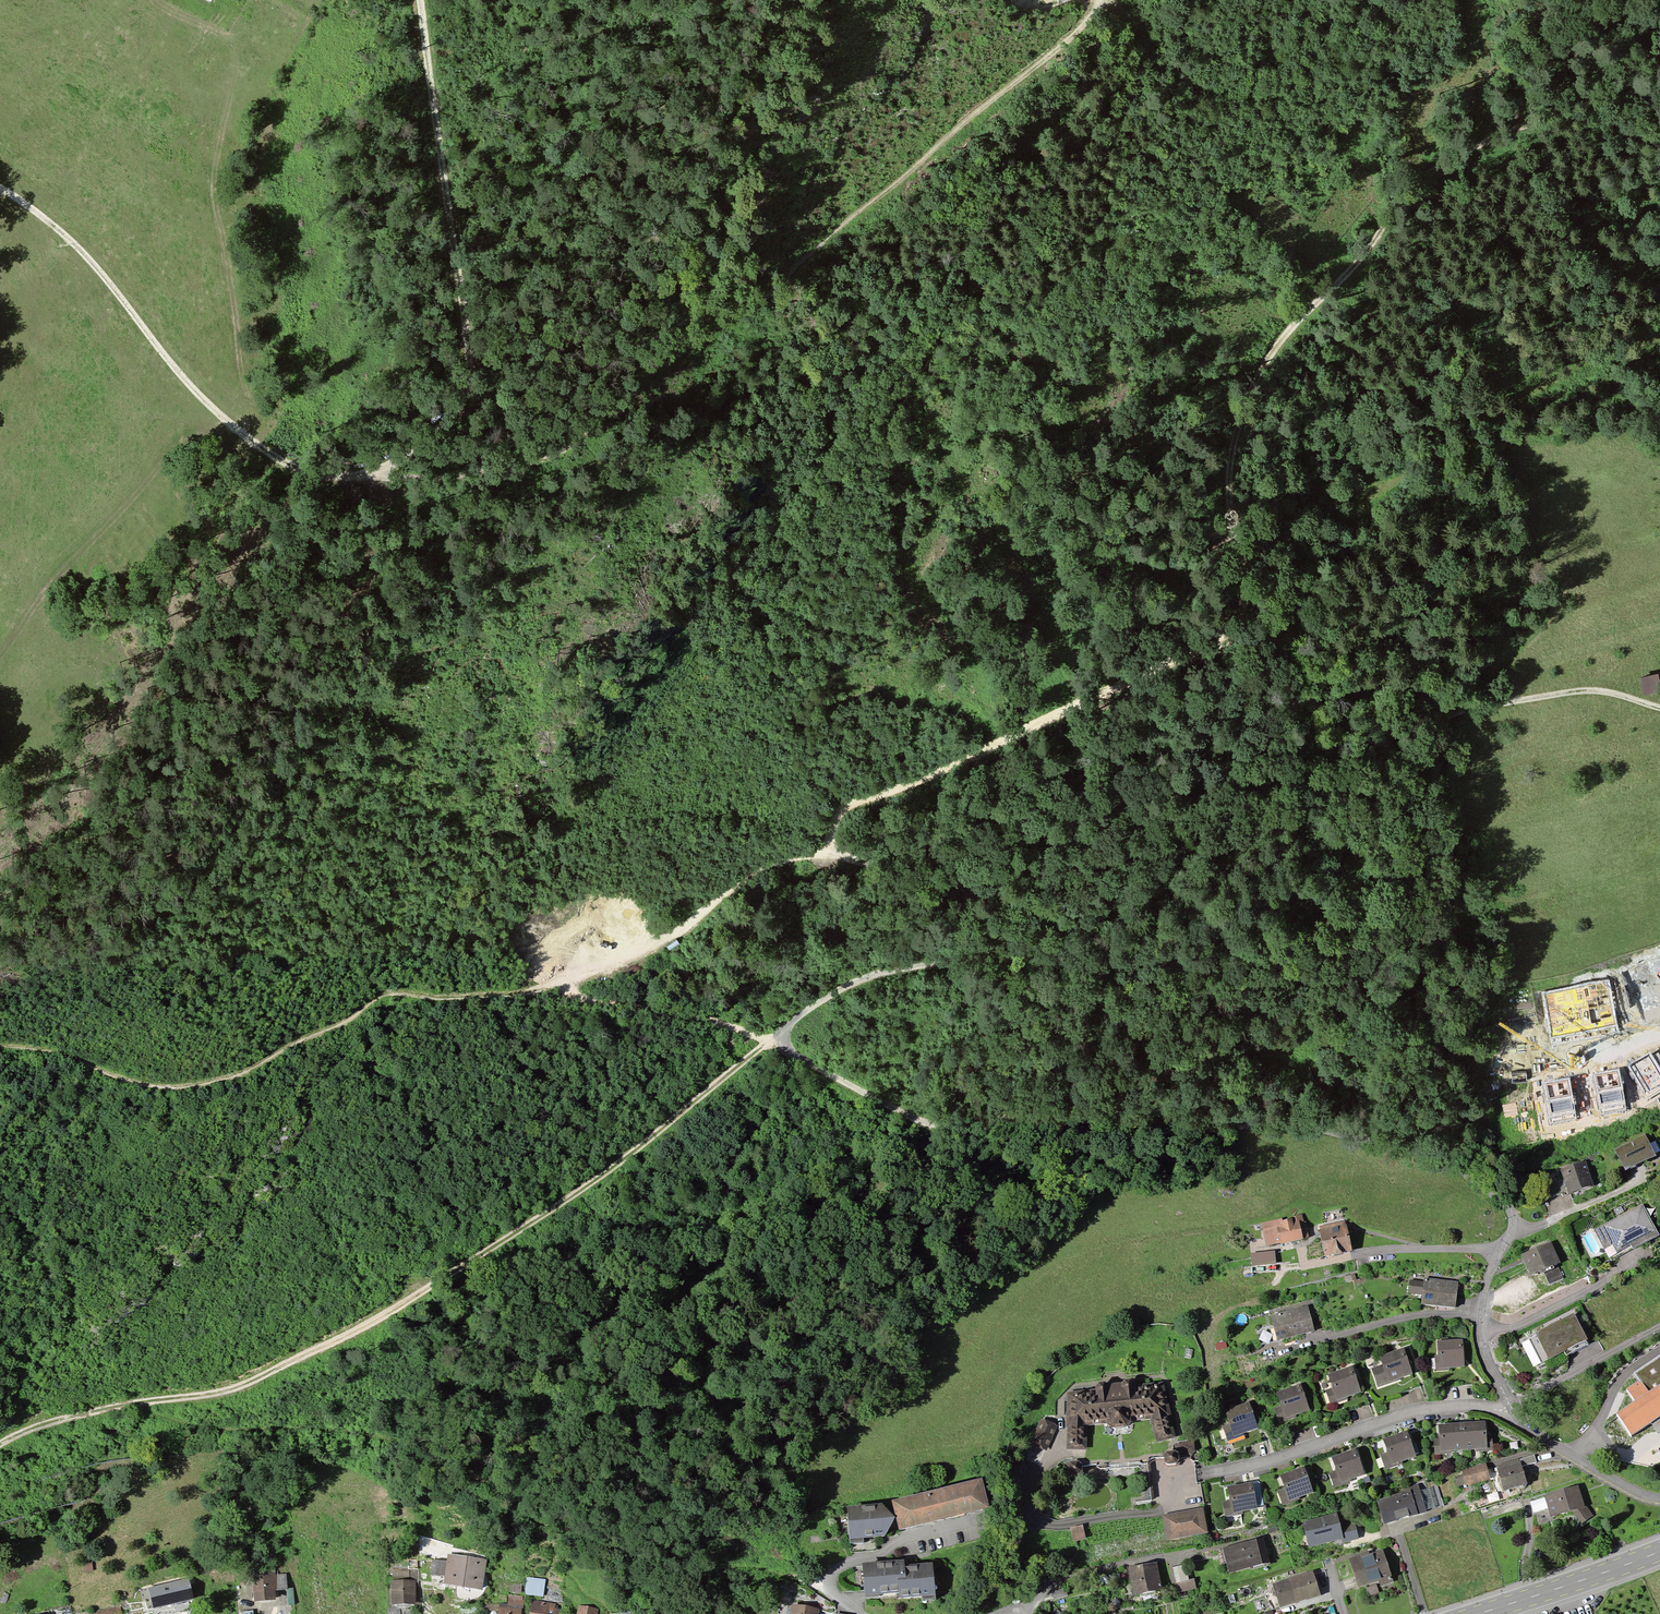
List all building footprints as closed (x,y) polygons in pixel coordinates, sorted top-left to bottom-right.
[(1639,677),(1643,697),(1659,693),(1659,682),(1658,673),(1639,677)] [(1606,984),(1546,995),(1554,1035),(1614,1024),(1606,984)] [(1649,1056),(1631,1067),(1649,1096),(1659,1090),(1659,1074),(1649,1056)] [(1622,1100),(1617,1072),(1596,1075),(1601,1104),(1622,1100)] [(1572,1110),(1567,1081),(1546,1084),(1551,1113),(1572,1110)] [(1620,1151),(1630,1171),(1659,1156),(1659,1154),(1650,1135),(1620,1151)] [(1589,1165),(1564,1171),(1570,1193),(1595,1187),(1589,1165)] [(1645,1205),(1598,1230),(1608,1249),(1616,1245),(1621,1254),(1659,1234),(1645,1205)] [(1303,1214),(1264,1224),(1270,1247),(1309,1237),(1303,1214)] [(1348,1221),(1321,1227),(1328,1257),(1355,1250),(1348,1221)] [(1550,1244),(1521,1256),(1530,1277),(1543,1271),(1557,1266),(1559,1265),(1550,1244)] [(1276,1253),(1254,1254),(1255,1265),(1277,1263),(1276,1253)] [(1557,1266),(1543,1271),(1548,1285),(1563,1280),(1557,1266)] [(1426,1277),(1425,1282),(1413,1281),(1412,1293),(1423,1294),(1422,1307),(1458,1310),(1461,1280),(1426,1277)] [(1310,1303),(1270,1314),(1277,1341),(1317,1330),(1310,1303)] [(1578,1317),(1539,1336),(1552,1361),(1590,1342),(1578,1317)] [(1465,1344),(1437,1344),(1438,1370),(1465,1369),(1465,1344)] [(1386,1369),(1374,1373),(1380,1389),(1414,1377),(1405,1352),(1383,1360),(1386,1369)] [(1328,1378),(1333,1388),(1326,1391),(1332,1406),(1364,1393),(1354,1368),(1328,1378)] [(1087,1425),(1108,1427),(1116,1431),(1127,1432),(1134,1427),(1133,1422),(1153,1418),(1157,1443),(1175,1440),(1166,1387),(1158,1381),(1069,1389),(1066,1392),(1063,1430),(1066,1430),(1065,1447),(1085,1449),(1087,1425)] [(1615,1417),(1629,1438),(1651,1424),(1657,1433),(1659,1431),(1659,1387),(1648,1395),(1639,1382),(1626,1391),(1635,1404),(1615,1417)] [(1278,1395),(1281,1406),(1273,1409),(1279,1424),(1312,1413),(1303,1386),(1278,1395)] [(1224,1413),(1228,1424),(1221,1426),(1226,1441),(1257,1430),(1248,1404),(1224,1413)] [(1041,1420),(1030,1443),(1047,1452),(1058,1430),(1057,1417),(1054,1413),(1047,1412),(1041,1414),(1041,1420)] [(1487,1423),(1440,1426),(1441,1453),(1491,1451),(1487,1423)] [(1410,1433),(1381,1442),(1386,1449),(1376,1456),(1387,1470),(1418,1460),(1410,1433)] [(1171,1453),(1163,1454),(1161,1458),(1161,1465),(1164,1469),(1172,1468),(1176,1464),(1176,1459),(1194,1457),(1193,1441),(1171,1443),(1171,1453)] [(1337,1471),(1328,1473),(1332,1488),(1365,1478),(1358,1454),(1334,1461),(1337,1471)] [(1521,1460),(1524,1466),(1536,1462),(1534,1455),(1521,1460)] [(1520,1463),(1497,1470),(1504,1492),(1527,1485),(1520,1463)] [(1460,1472),(1464,1487),(1489,1481),(1485,1465),(1460,1472)] [(1286,1489),(1276,1492),(1281,1506),(1314,1495),(1307,1472),(1283,1480),(1286,1489)] [(1582,1481),(1542,1496),(1552,1522),(1574,1514),(1584,1527),(1592,1525),(1596,1519),(1582,1481)] [(984,1483),(892,1505),(899,1534),(991,1512),(984,1483)] [(1255,1486),(1229,1490),(1234,1516),(1260,1511),(1255,1486)] [(1420,1490),(1378,1502),(1386,1527),(1428,1514),(1420,1490)] [(886,1505),(849,1508),(852,1542),(889,1539),(896,1523),(886,1505)] [(1206,1536),(1202,1509),(1160,1516),(1165,1542),(1206,1536)] [(1338,1515),(1301,1526),(1309,1549),(1345,1538),(1338,1515)] [(1081,1527),(1068,1529),(1070,1545),(1084,1543),(1081,1527)] [(1265,1539),(1224,1550),(1231,1575),(1271,1565),(1265,1539)] [(1384,1551),(1352,1560),(1362,1591),(1368,1590),(1370,1598),(1385,1594),(1383,1586),(1394,1583),(1384,1551)] [(484,1562),(449,1557),(445,1585),(480,1591),(484,1562)] [(907,1561),(863,1564),(866,1601),(901,1598),(901,1603),(938,1600),(935,1565),(910,1567),(907,1561)] [(83,1565),(85,1573),(94,1571),(92,1563),(83,1565)] [(1160,1566),(1130,1571),(1135,1597),(1164,1592),(1160,1566)] [(1185,1566),(1168,1570),(1171,1585),(1175,1584),(1188,1582),(1185,1566)] [(275,1570),(252,1572),(256,1604),(279,1602),(275,1570)] [(1313,1573),(1274,1585),(1282,1608),(1320,1596),(1313,1573)] [(188,1578),(149,1588),(154,1607),(193,1598),(188,1578)] [(527,1578),(525,1596),(543,1598),(545,1580),(527,1578)] [(1188,1582),(1175,1584),(1177,1593),(1195,1590),(1194,1581),(1188,1582)] [(510,1583),(509,1594),(521,1595),(521,1584),(510,1583)] [(413,1584),(392,1585),(392,1606),(413,1605),(413,1584)] [(549,1592),(546,1600),(553,1603),(556,1594),(549,1592)] [(508,1596),(508,1607),(523,1608),(524,1597),(508,1596)] [(533,1603),(531,1613),(558,1613),(559,1608),(533,1603)] [(794,1605),(793,1613),(820,1613),(821,1609),(794,1605)]
